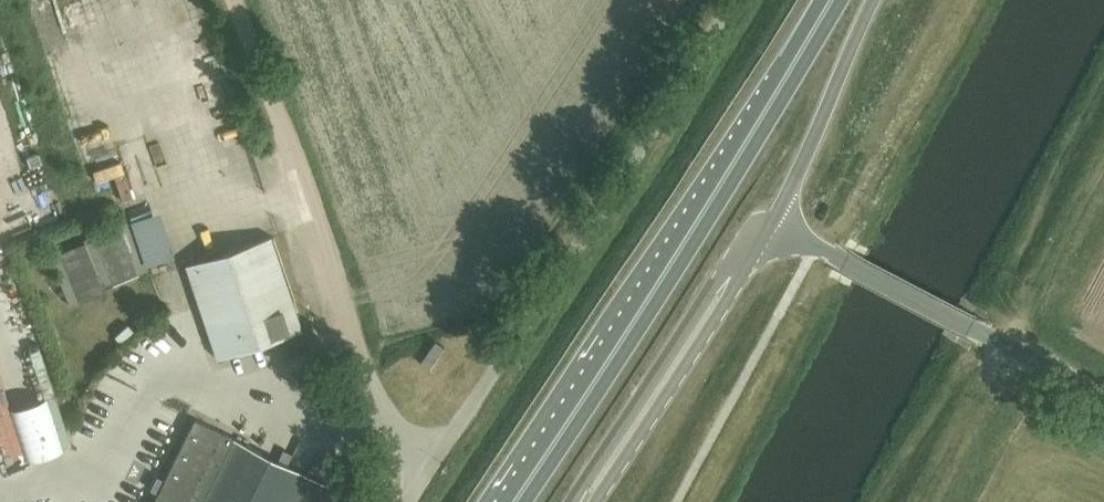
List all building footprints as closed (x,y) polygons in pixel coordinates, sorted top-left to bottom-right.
[(105,171),(129,164),(125,150),(100,158),(105,171)] [(127,171),(116,175),(124,191),(134,187),(127,171)] [(155,218),(143,222),(150,243),(162,239),(155,218)] [(302,327),(271,234),(186,262),(217,356),(302,327)] [(325,481),(223,431),(195,417),(152,501),(316,501),(327,482),(325,481)]
